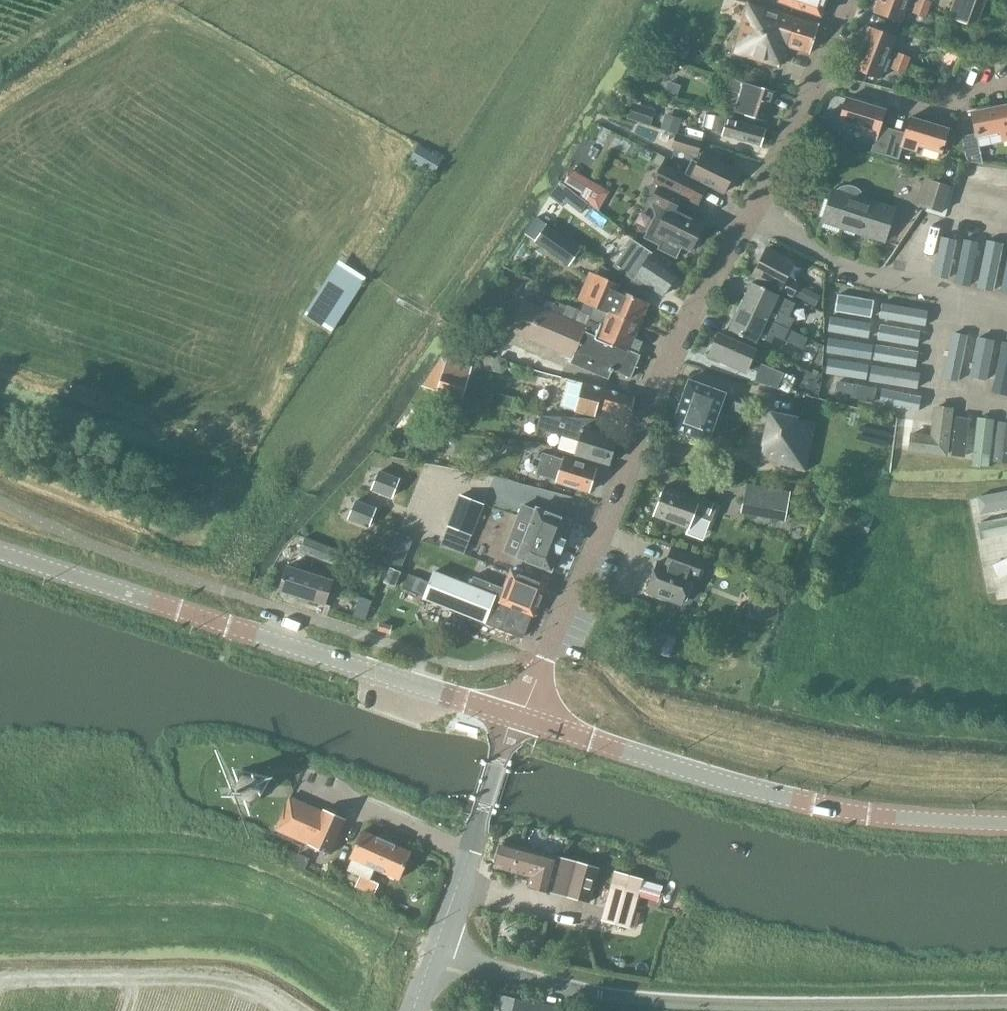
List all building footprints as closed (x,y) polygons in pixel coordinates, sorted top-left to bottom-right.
[(821,16),(826,0),(780,0),(780,2),(821,16)] [(900,22),(908,1),(906,0),(879,0),(875,12),(900,22)] [(916,4),(928,8),(931,1),(929,0),(917,0),(916,4)] [(968,26),(978,0),(953,0),(947,17),(968,26)] [(733,53),(779,66),(785,45),(810,53),(819,25),(747,2),(733,53)] [(916,4),(913,13),(925,17),(928,8),(916,4)] [(870,27),(862,48),(887,58),(895,37),(870,27)] [(862,48),(854,69),(879,79),(887,58),(862,48)] [(898,53),(895,61),(907,65),(910,58),(898,53)] [(656,56),(652,69),(672,75),(676,63),(676,62),(656,56)] [(895,61),(891,69),(903,74),(907,65),(895,61)] [(739,94),(734,111),(765,120),(774,92),(728,78),(725,89),(739,94)] [(871,151),(885,155),(892,130),(880,127),(885,110),(847,98),(840,121),(863,129),(861,134),(875,139),(871,151)] [(962,136),(966,161),(981,161),(976,136),(1001,132),(1003,141),(1006,141),(1006,106),(971,113),(975,134),(962,136)] [(711,132),(760,146),(765,130),(716,116),(711,132)] [(885,155),(898,160),(902,147),(916,151),(917,145),(941,152),(948,129),(910,118),(905,134),(892,130),(885,155)] [(673,144),(698,152),(702,139),(677,131),(673,144)] [(411,158),(435,172),(443,158),(419,144),(411,158)] [(708,184),(724,192),(735,168),(704,151),(699,160),(693,157),(686,171),(708,184)] [(660,182),(684,194),(700,203),(709,185),(670,165),(660,182)] [(564,182),(582,193),(590,181),(572,170),(564,182)] [(923,206),(942,212),(950,187),(931,181),(923,206)] [(699,235),(705,223),(676,209),(684,194),(660,182),(651,200),(661,205),(646,236),(661,243),(659,247),(677,256),(682,245),(692,250),(693,247),(695,248),(698,247),(702,239),(701,236),(699,235)] [(821,222),(882,243),(894,210),(864,200),(864,199),(863,195),(860,192),(857,189),(854,188),(850,187),(846,187),(842,188),(839,190),(838,191),(833,189),(821,222)] [(534,243),(569,267),(581,249),(535,217),(525,231),(523,235),(534,242),(534,243)] [(644,290),(648,285),(662,296),(677,273),(650,254),(652,251),(634,240),(615,267),(633,279),(631,281),(644,290)] [(765,246),(751,275),(753,276),(765,282),(794,295),(800,283),(787,277),(795,260),(765,246)] [(366,277),(347,265),(312,319),(330,331),(366,277)] [(609,314),(609,313),(639,325),(648,303),(618,291),(621,284),(589,271),(577,299),(584,302),(609,314)] [(740,306),(789,330),(794,319),(789,317),(795,304),(751,283),(740,306)] [(805,301),(811,291),(801,286),(796,296),(805,301)] [(571,363),(609,379),(612,371),(630,378),(640,355),(637,353),(641,343),(633,339),(639,325),(609,313),(609,314),(584,302),(581,310),(567,304),(562,316),(524,300),(510,330),(573,357),(571,363)] [(729,330),(754,342),(760,331),(784,342),(790,330),(789,330),(740,306),(729,330)] [(751,361),(756,351),(719,335),(709,358),(723,364),(746,371),(748,369),(757,372),(756,382),(777,388),(783,373),(751,361)] [(441,389),(465,396),(471,376),(446,369),(441,389)] [(563,404),(602,414),(603,409),(629,416),(634,396),(604,388),(569,379),(563,404)] [(671,429),(707,442),(726,394),(690,380),(671,429)] [(759,462),(805,472),(815,424),(768,414),(759,462)] [(563,436),(559,450),(609,465),(617,438),(598,433),(602,419),(545,417),(541,430),(563,436)] [(557,482),(589,492),(597,467),(565,457),(565,459),(544,453),(537,473),(558,480),(557,482)] [(399,479),(379,471),(372,489),(392,497),(399,479)] [(741,506),(783,514),(787,495),(745,487),(741,506)] [(654,517),(687,530),(694,512),(706,517),(711,505),(698,499),(697,501),(665,488),(654,517)] [(483,505),(460,495),(448,525),(472,534),(483,505)] [(376,508),(356,501),(349,519),(369,526),(376,508)] [(539,508),(537,508),(536,510),(536,511),(523,505),(518,517),(531,522),(518,556),(517,558),(519,558),(550,570),(549,570),(552,571),(552,569),(558,552),(560,553),(561,551),(560,550),(564,542),(565,540),(563,540),(570,523),(571,521),(569,520),(538,509),(539,508)] [(343,567),(349,554),(306,534),(301,546),(316,553),(313,558),(323,562),(325,559),(343,567)] [(385,564),(401,570),(413,540),(398,534),(385,564)] [(645,592),(679,606),(690,579),(694,580),(701,563),(671,551),(663,568),(656,565),(645,592)] [(280,589),(326,604),(333,580),(287,565),(280,589)] [(384,582),(396,586),(402,571),(390,567),(384,582)] [(435,570),(424,598),(523,637),(523,636),(533,613),(534,614),(540,599),(543,598),(546,591),(544,589),(546,585),(509,571),(503,587),(474,576),(471,584),(435,570)] [(754,618),(778,620),(779,602),(756,600),(754,618)] [(236,802),(250,806),(262,798),(266,785),(259,773),(245,769),(233,776),(229,790),(236,802)] [(309,846),(325,852),(338,823),(290,804),(281,825),(312,838),(309,846)] [(356,886),(374,894),(379,884),(370,879),(375,868),(399,879),(411,852),(363,830),(351,857),(352,858),(347,870),(360,875),(356,886)] [(567,896),(589,902),(598,866),(502,840),(495,866),(531,876),(529,886),(550,891),(551,889),(568,894),(567,896)] [(603,919),(621,924),(629,926),(642,880),(616,873),(603,919)] [(570,1010),(498,994),(494,1010),(569,1010),(570,1010)]
